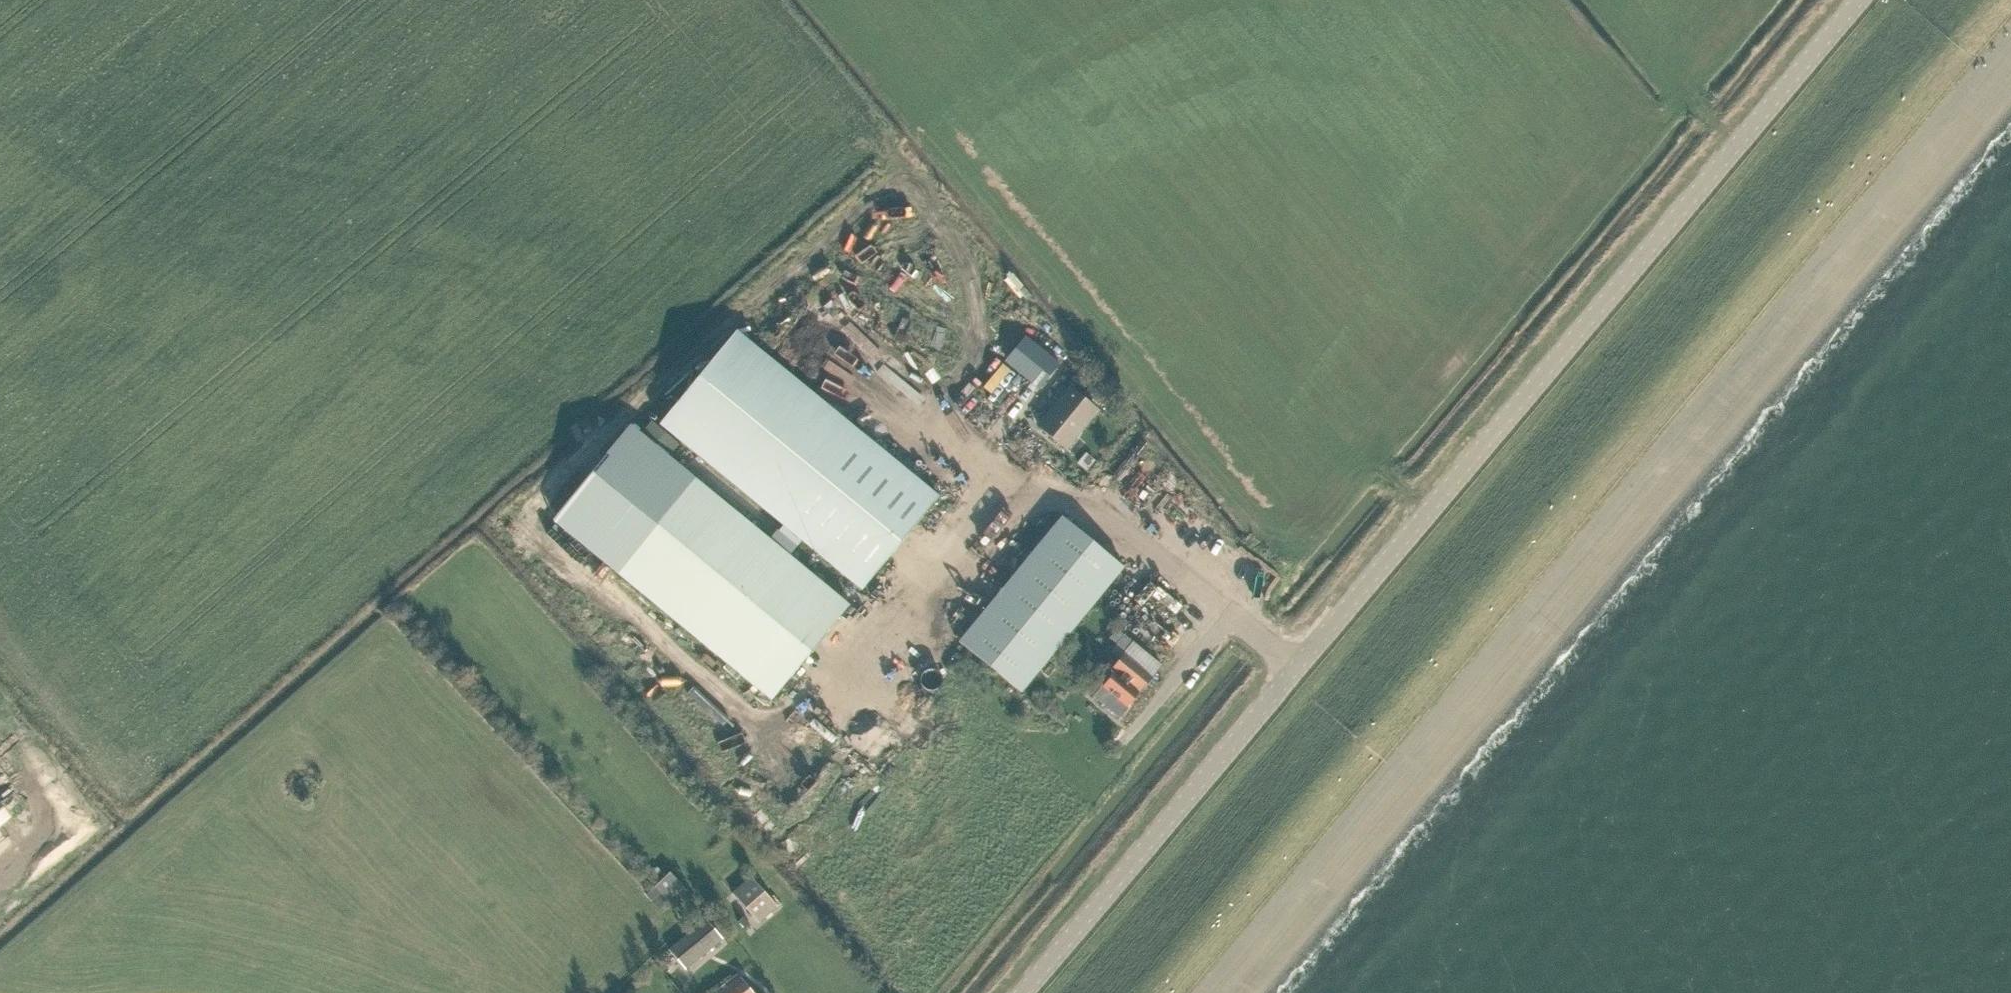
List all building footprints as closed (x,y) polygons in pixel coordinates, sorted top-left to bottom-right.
[(737,330),(660,424),(784,526),(801,539),(863,590),(939,497),(737,330)] [(1026,336),(1006,361),(1039,389),(1060,364),(1026,336)] [(1059,403),(1040,427),(1067,448),(1098,410),(1071,389),(1069,391),(1061,384),(1052,396),(1059,403)] [(784,526),(771,542),(633,428),(555,523),(615,573),(771,701),(849,606),(787,555),(801,539),(784,526)] [(997,595),(1059,646),(1113,581),(1050,530),(997,595)] [(997,595),(959,641),(1022,692),(1059,646),(997,595)] [(1113,673),(1094,696),(1120,718),(1162,667),(1116,629),(1109,638),(1114,642),(1108,650),(1119,658),(1109,670),(1113,673)] [(658,867),(652,872),(657,876),(662,871),(658,867)] [(660,910),(684,887),(670,872),(646,895),(660,910)] [(778,907),(751,876),(733,892),(759,923),(778,907)] [(706,918),(668,949),(686,970),(724,939),(706,918)] [(715,992),(753,992),(739,974),(715,992)]
